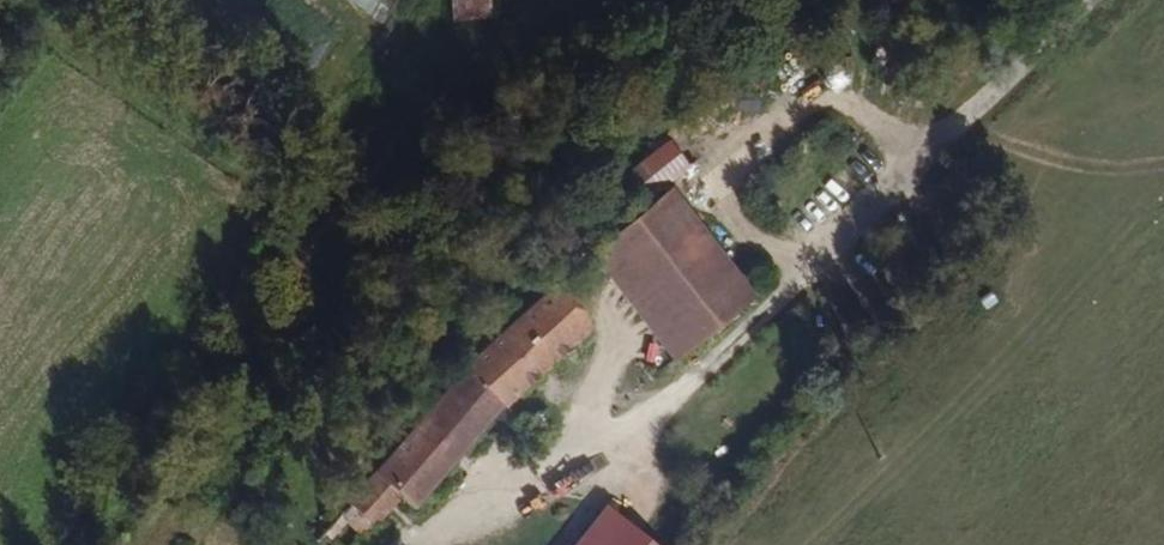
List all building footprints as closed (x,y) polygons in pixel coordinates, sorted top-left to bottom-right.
[(454,26),(491,27),(492,0),(455,0),(454,26)] [(749,302),(658,196),(584,263),(669,366),(749,302)] [(669,366),(584,263),(561,284),(648,383),(669,366)] [(505,413),(584,334),(549,294),(468,377),(505,413)] [(407,510),(505,413),(468,377),(371,476),(396,501),(407,510)] [(359,539),(396,501),(371,476),(332,516),(359,539)]
